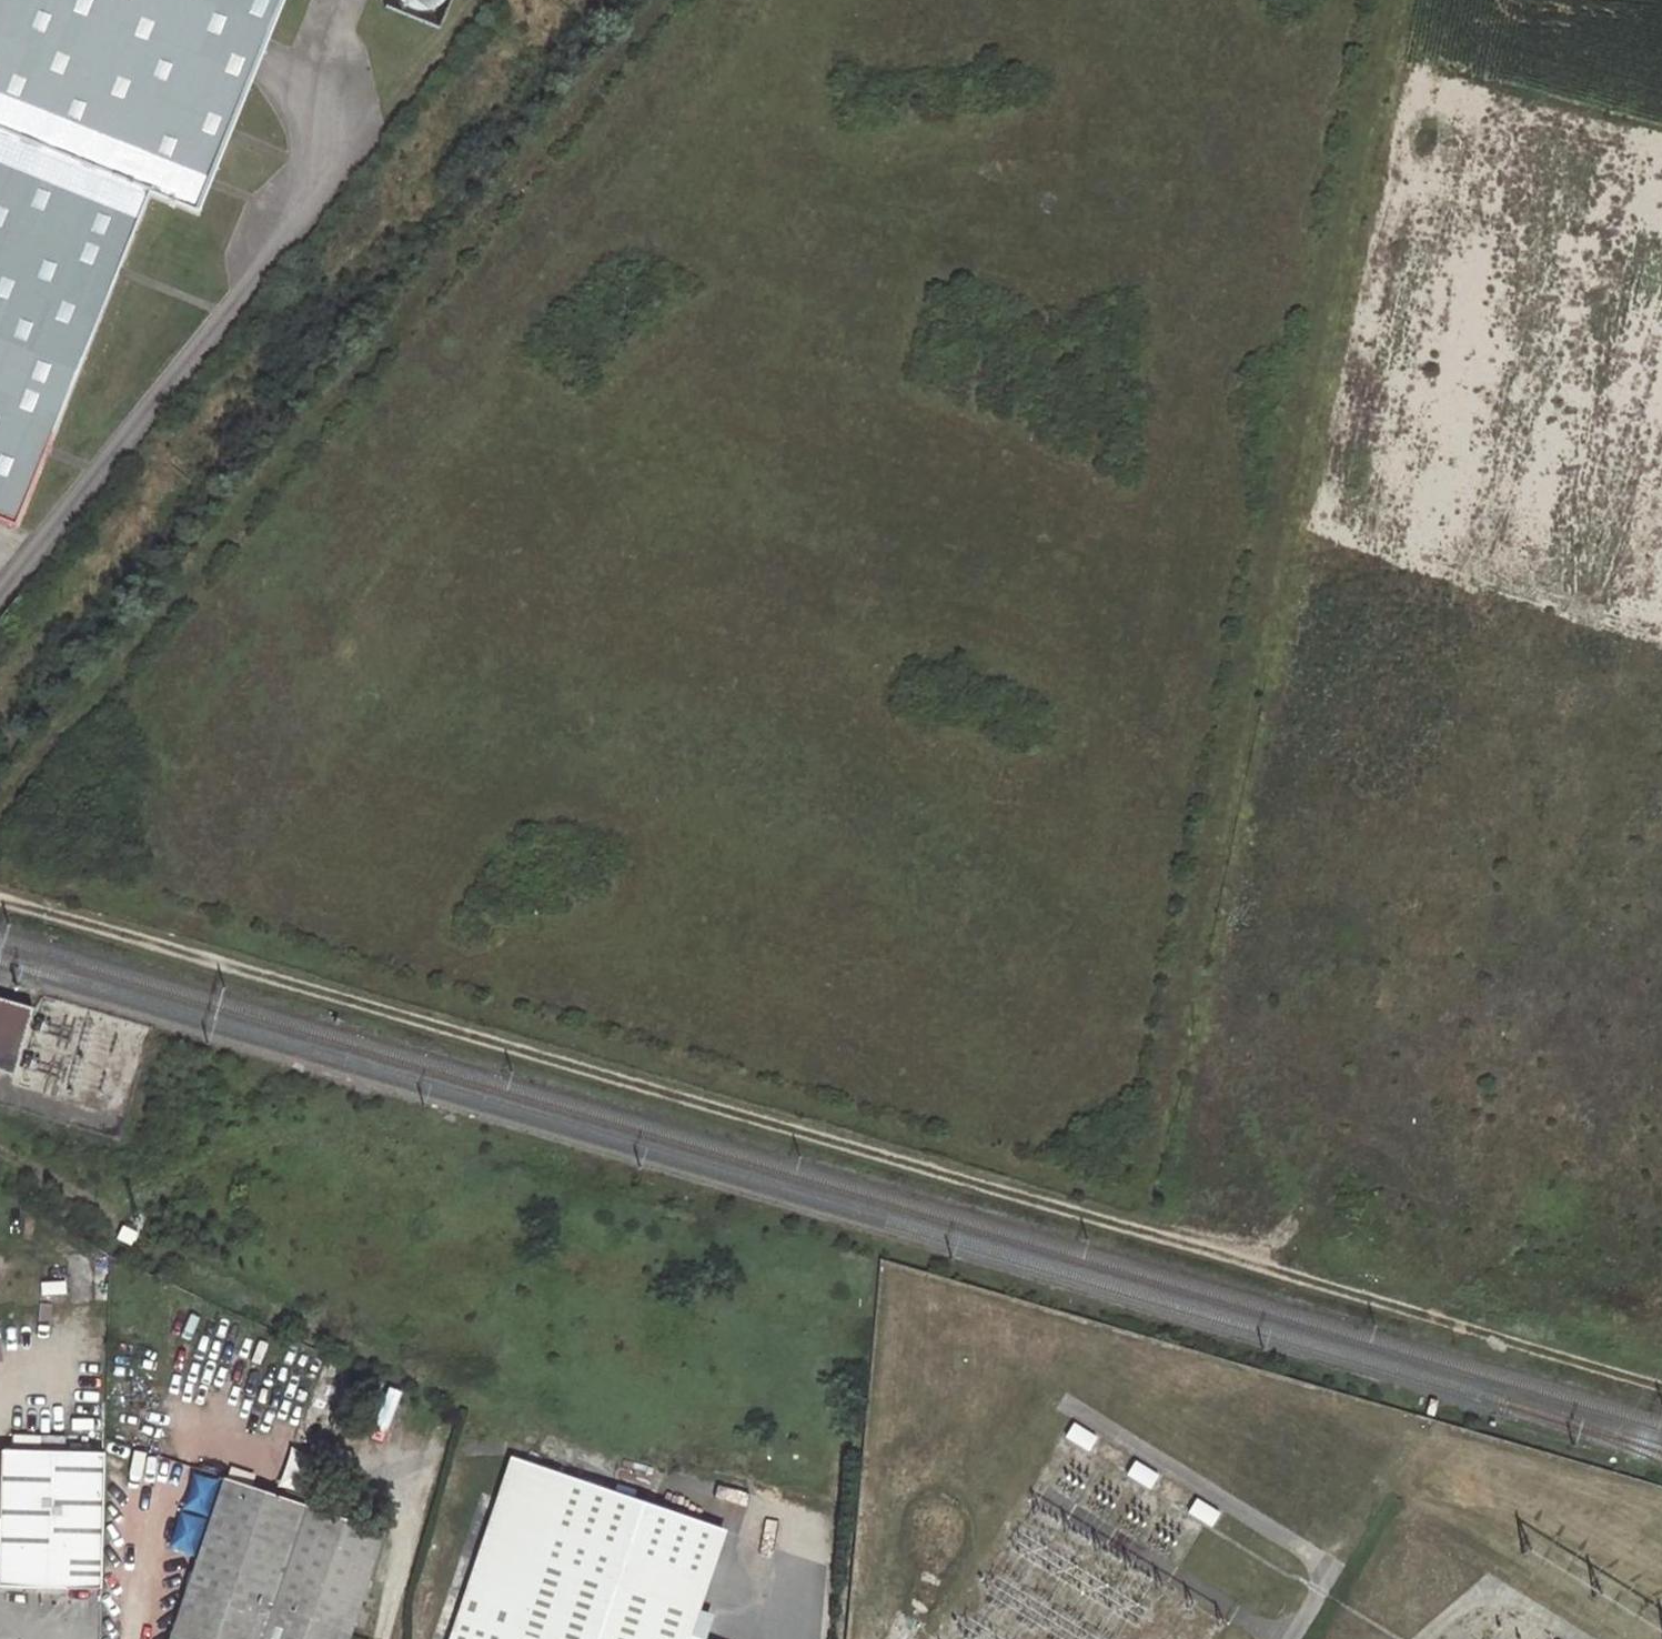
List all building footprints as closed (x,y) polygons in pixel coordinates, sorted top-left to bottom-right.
[(14,528),(148,194),(197,213),(200,208),(197,207),(281,0),(0,0),(0,522),(14,528)] [(402,4),(406,8),(412,11),(417,13),(423,13),(429,12),(435,10),(442,6),(447,0),(399,0),(402,4)] [(41,1012),(0,1000),(0,1070),(23,1077),(41,1012)] [(1101,1440),(1077,1425),(1070,1436),(1094,1451),(1101,1440)] [(293,1451),(284,1488),(309,1494),(318,1457),(293,1451)] [(100,1588),(103,1455),(5,1453),(3,1587),(100,1588)] [(513,1456),(452,1638),(705,1638),(694,1635),(729,1529),(513,1456)] [(1161,1478),(1138,1463),(1131,1474),(1154,1489),(1161,1478)] [(273,1612),(309,1505),(225,1477),(208,1528),(189,1584),(273,1612)] [(1223,1514),(1199,1499),(1191,1512),(1215,1526),(1223,1514)] [(273,1612),(352,1638),(371,1581),(387,1533),(309,1505),(273,1612)] [(189,1584),(171,1638),(352,1638),(273,1612),(189,1584)]
